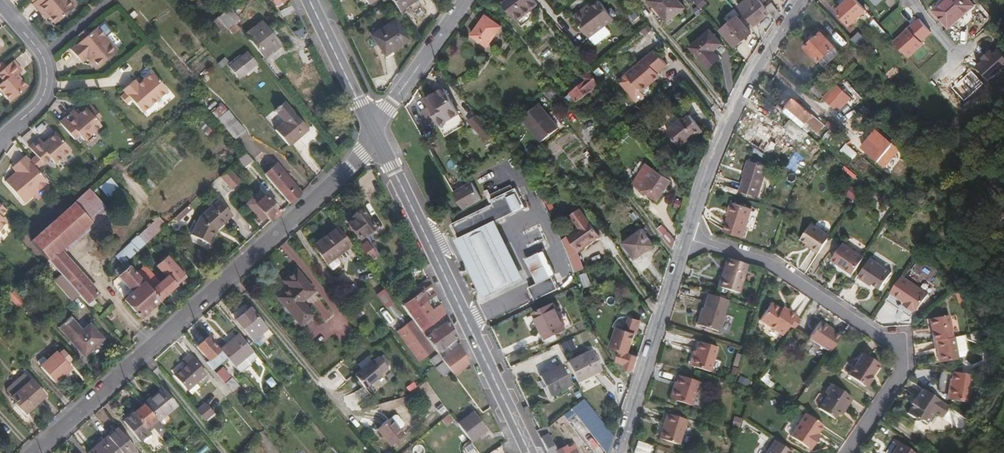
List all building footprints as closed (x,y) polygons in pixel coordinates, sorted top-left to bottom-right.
[(48,17),(53,23),(73,7),(67,0),(31,0),(32,2),(32,3),(45,19),(48,17)] [(399,11),(417,0),(391,0),(399,11)] [(535,0),(507,0),(503,3),(517,21),(538,4),(535,0)] [(679,0),(650,0),(649,0),(668,22),(686,8),(679,0)] [(767,10),(766,8),(759,0),(736,0),(740,5),(738,7),(754,27),(770,13),(767,10)] [(866,11),(856,0),(847,0),(836,11),(850,26),(866,11)] [(974,5),(969,0),(945,0),(933,10),(948,28),(974,5)] [(590,37),(615,19),(602,1),(593,8),(590,4),(574,16),(590,37)] [(780,13),(772,3),(766,8),(767,10),(770,13),(775,20),(780,13)] [(284,17),(295,11),(292,5),(280,11),(284,17)] [(241,19),(231,7),(226,11),(235,23),(241,19)] [(221,34),(235,23),(226,11),(211,22),(221,34)] [(487,47),(502,27),(486,15),(471,35),(487,47)] [(735,47),(751,33),(737,17),(721,30),(735,47)] [(385,55),(409,41),(395,20),(380,29),(371,35),(385,55)] [(887,34),(874,20),(871,24),(883,38),(887,34)] [(111,30),(103,21),(98,25),(89,33),(85,28),(78,34),(82,39),(70,50),(80,62),(85,58),(94,69),(117,50),(105,36),(111,30)] [(284,48),(281,44),(263,21),(246,35),(264,58),(269,53),(272,57),(284,48)] [(920,44),(905,28),(891,41),(905,58),(920,44)] [(719,59),(717,56),(725,48),(710,31),(690,47),(708,69),(719,59)] [(819,63),(835,47),(820,32),(804,48),(819,63)] [(869,45),(858,33),(851,40),(862,52),(869,45)] [(253,72),(259,67),(257,64),(247,52),(242,57),(240,55),(228,64),(239,77),(251,69),(253,72)] [(641,93),(660,78),(658,75),(667,67),(656,53),(627,75),(641,93)] [(222,68),(229,62),(225,57),(218,63),(222,68)] [(17,77),(22,73),(13,63),(6,69),(2,64),(0,66),(0,79),(3,83),(0,86),(0,90),(10,103),(26,89),(17,77)] [(168,91),(151,72),(137,85),(133,80),(122,90),(125,93),(120,97),(126,104),(130,99),(142,113),(168,91)] [(598,94),(594,89),(600,84),(591,72),(583,77),(586,80),(570,93),(577,102),(586,95),(591,100),(598,94)] [(827,94),(816,84),(810,91),(821,101),(827,94)] [(458,113),(444,88),(425,99),(435,114),(433,115),(436,121),(438,125),(458,113)] [(793,98),(785,107),(781,112),(790,119),(802,128),(808,120),(815,125),(813,127),(819,133),(825,125),(793,98)] [(308,130),(304,125),(285,102),(276,110),(285,122),(275,130),(289,146),(308,130)] [(558,129),(550,118),(539,103),(522,116),(541,142),(558,129)] [(246,131),(223,104),(212,113),(235,139),(246,131)] [(436,121),(433,115),(428,107),(421,111),(429,125),(436,121)] [(80,113),(78,110),(75,112),(73,110),(58,123),(73,140),(79,136),(83,141),(100,126),(96,121),(100,116),(95,110),(90,114),(85,109),(80,113)] [(487,126),(482,121),(477,116),(469,121),(480,133),(487,126)] [(703,132),(690,117),(683,123),(681,121),(668,133),(681,147),(688,142),(690,143),(695,139),(703,132)] [(807,133),(802,128),(790,119),(783,127),(800,142),(807,133)] [(772,142),(777,134),(761,124),(750,142),(766,152),(770,146),(774,148),(776,144),(772,142)] [(900,148),(880,133),(867,150),(886,166),(900,148)] [(54,164),(69,151),(55,134),(43,144),(39,139),(28,147),(36,157),(32,159),(39,166),(49,158),(54,164)] [(254,162),(246,152),(239,159),(247,167),(254,162)] [(11,167),(15,172),(5,182),(23,203),(47,183),(35,169),(39,166),(32,159),(28,162),(24,156),(11,167)] [(758,197),(768,164),(747,157),(743,169),(745,169),(738,190),(758,197)] [(659,200),(672,181),(647,164),(634,184),(659,200)] [(300,193),(284,174),(275,165),(265,175),(290,203),(300,193)] [(231,168),(220,175),(229,190),(240,184),(231,168)] [(110,179),(102,186),(107,193),(116,186),(110,179)] [(482,200),(472,182),(453,191),(463,210),(482,200)] [(60,251),(95,221),(108,210),(89,188),(75,201),(30,240),(49,261),(60,251)] [(280,212),(266,196),(252,208),(259,216),(263,212),(270,221),(280,212)] [(234,217),(231,214),(219,202),(201,218),(194,239),(212,246),(217,232),(234,217)] [(752,209),(732,203),(730,202),(725,215),(728,216),(723,231),(743,237),(752,209)] [(179,223),(193,209),(189,204),(175,218),(179,223)] [(374,227),(361,210),(352,217),(354,219),(348,223),(360,238),(374,227)] [(563,243),(570,261),(575,274),(585,270),(584,266),(579,254),(601,239),(580,212),(571,218),(580,231),(563,243)] [(803,243),(810,248),(817,253),(830,235),(811,222),(800,237),(805,241),(803,243)] [(460,240),(457,241),(460,248),(484,300),(514,286),(524,281),(497,223),(460,240)] [(351,245),(338,227),(321,240),(335,258),(351,245)] [(634,260),(654,246),(642,229),(622,243),(634,260)] [(676,241),(665,229),(663,237),(673,249),(676,241)] [(126,262),(145,245),(139,239),(120,255),(125,261),(126,261),(126,262)] [(312,246),(326,265),(331,271),(338,266),(338,263),(335,258),(321,240),(312,246)] [(852,272),(863,255),(842,241),(830,257),(852,272)] [(375,256),(366,243),(359,248),(368,260),(375,256)] [(98,294),(60,251),(49,261),(78,293),(87,304),(98,294)] [(541,253),(525,260),(537,284),(529,287),(535,300),(558,289),(541,253)] [(159,299),(185,275),(168,255),(156,266),(166,278),(151,290),(159,299)] [(856,275),(865,281),(870,284),(871,282),(879,287),(890,270),(869,256),(856,275)] [(738,293),(747,264),(726,258),(717,286),(738,293)] [(151,290),(126,262),(126,261),(125,261),(114,271),(119,277),(132,293),(125,299),(140,316),(159,299),(151,290)] [(301,302),(314,292),(296,270),(284,281),(289,288),(278,297),(301,324),(312,315),(301,302)] [(925,288),(899,272),(888,288),(903,298),(902,300),(905,302),(912,306),(914,304),(915,305),(925,288)] [(445,315),(427,278),(398,299),(413,320),(422,332),(445,315)] [(385,289),(378,293),(384,307),(391,304),(385,289)] [(87,304),(78,293),(71,299),(89,320),(96,314),(87,304)] [(696,324),(698,325),(718,331),(728,301),(708,294),(703,310),(701,309),(696,324)] [(794,317),(786,311),(788,309),(772,298),(758,319),(782,334),(794,317)] [(566,329),(554,303),(533,313),(545,339),(554,335),(566,329)] [(268,329),(250,308),(236,320),(254,341),(268,329)] [(952,334),(947,313),(928,317),(933,339),(935,338),(952,334)] [(85,356),(104,339),(90,324),(82,331),(71,317),(59,328),(85,356)] [(629,353),(639,321),(629,317),(625,331),(616,327),(610,347),(621,351),(617,361),(626,364),(625,369),(633,372),(638,357),(629,353)] [(435,350),(426,338),(422,332),(413,320),(398,331),(420,361),(435,350)] [(840,336),(833,332),(834,330),(820,321),(809,338),(830,352),(840,336)] [(456,338),(448,322),(436,330),(426,338),(435,350),(437,353),(447,345),(456,338)] [(249,364),(258,357),(239,334),(220,350),(227,359),(241,374),(250,366),(249,364)] [(960,356),(956,334),(952,334),(935,338),(940,360),(960,356)] [(219,365),(227,359),(220,350),(219,351),(207,337),(197,346),(209,360),(206,362),(213,371),(219,365)] [(452,352),(460,346),(456,338),(447,345),(452,352)] [(689,363),(691,364),(711,370),(719,345),(699,339),(696,350),(693,349),(689,363)] [(570,341),(560,345),(564,353),(574,349),(570,341)] [(452,352),(446,357),(442,360),(443,360),(454,375),(468,364),(460,346),(452,352)] [(602,370),(592,350),(567,362),(577,382),(602,370)] [(867,385),(883,362),(865,350),(850,373),(867,385)] [(56,382),(71,369),(67,365),(70,362),(63,354),(60,356),(57,353),(41,366),(56,382)] [(439,362),(443,360),(442,360),(438,354),(430,360),(435,366),(439,362)] [(188,390),(205,375),(189,355),(183,360),(186,364),(175,375),(188,390)] [(381,373),(387,370),(388,368),(381,358),(374,364),(372,361),(354,375),(366,389),(382,375),(381,373)] [(572,385),(562,365),(540,376),(550,396),(572,385)] [(230,378),(223,369),(216,374),(224,383),(230,378)] [(971,400),(974,373),(943,370),(940,392),(950,397),(971,400)] [(26,413),(45,396),(32,381),(31,380),(24,373),(7,387),(7,392),(26,413)] [(692,405),(700,381),(679,374),(671,398),(692,405)] [(240,389),(230,378),(224,383),(233,394),(240,389)] [(843,412),(848,405),(854,396),(832,381),(826,390),(829,392),(819,406),(834,416),(839,409),(843,412)] [(942,416),(950,404),(922,387),(916,395),(914,394),(909,402),(911,403),(906,411),(914,416),(915,419),(922,418),(927,421),(934,411),(942,416)] [(165,416),(177,405),(163,388),(143,404),(144,405),(158,421),(165,416)] [(601,421),(590,407),(583,398),(571,408),(607,452),(613,435),(601,421)] [(490,408),(486,399),(476,405),(483,413),(490,408)] [(204,421),(212,413),(213,413),(206,404),(197,412),(204,421)] [(158,421),(144,405),(124,421),(151,452),(155,452),(164,446),(159,439),(167,433),(158,421)] [(487,431),(473,412),(458,424),(472,442),(487,431)] [(679,444),(687,418),(667,412),(659,437),(679,444)] [(817,434),(823,426),(805,414),(790,436),(811,451),(821,436),(817,434)] [(403,435),(391,420),(378,430),(391,445),(403,435)] [(547,436),(550,434),(546,426),(537,431),(543,445),(547,452),(556,452),(555,451),(547,436)] [(118,429),(103,440),(114,452),(137,452),(118,429)] [(896,438),(886,452),(919,452),(896,438)] [(103,440),(88,452),(114,452),(103,440)] [(651,445),(637,441),(633,452),(634,452),(649,452),(651,445)] [(790,452),(780,446),(773,441),(766,452),(790,452)] [(574,445),(567,448),(566,446),(555,451),(556,452),(578,452),(574,445)]
